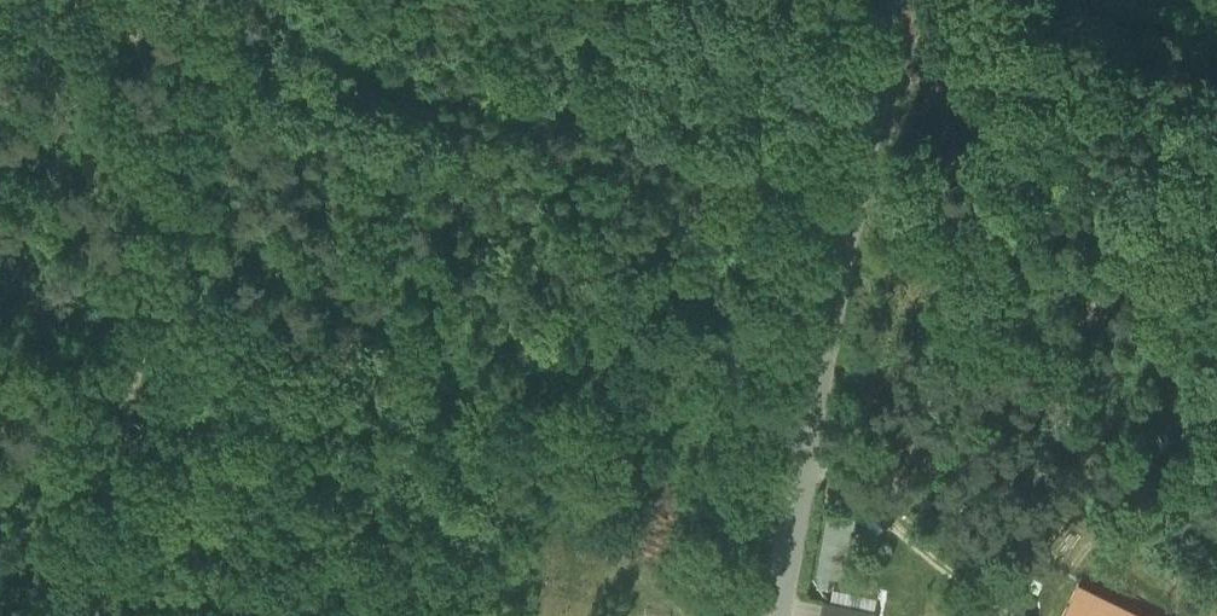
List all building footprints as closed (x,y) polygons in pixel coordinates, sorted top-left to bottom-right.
[(1076,581),(1059,615),(1152,615),(1076,581)] [(873,611),(822,601),(819,615),(873,615),(873,611)]
